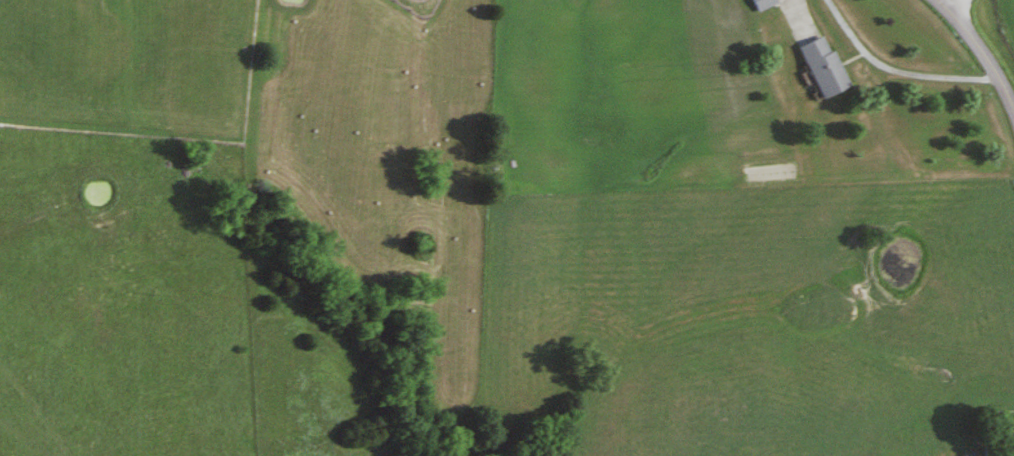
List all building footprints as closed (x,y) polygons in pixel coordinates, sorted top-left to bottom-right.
[(773,4),(771,0),(746,0),(752,13),(773,4)] [(791,48),(815,100),(843,87),(820,35),(791,48)] [(1002,423),(1002,440),(1011,440),(1011,449),(1013,449),(1013,423),(1002,423)]
